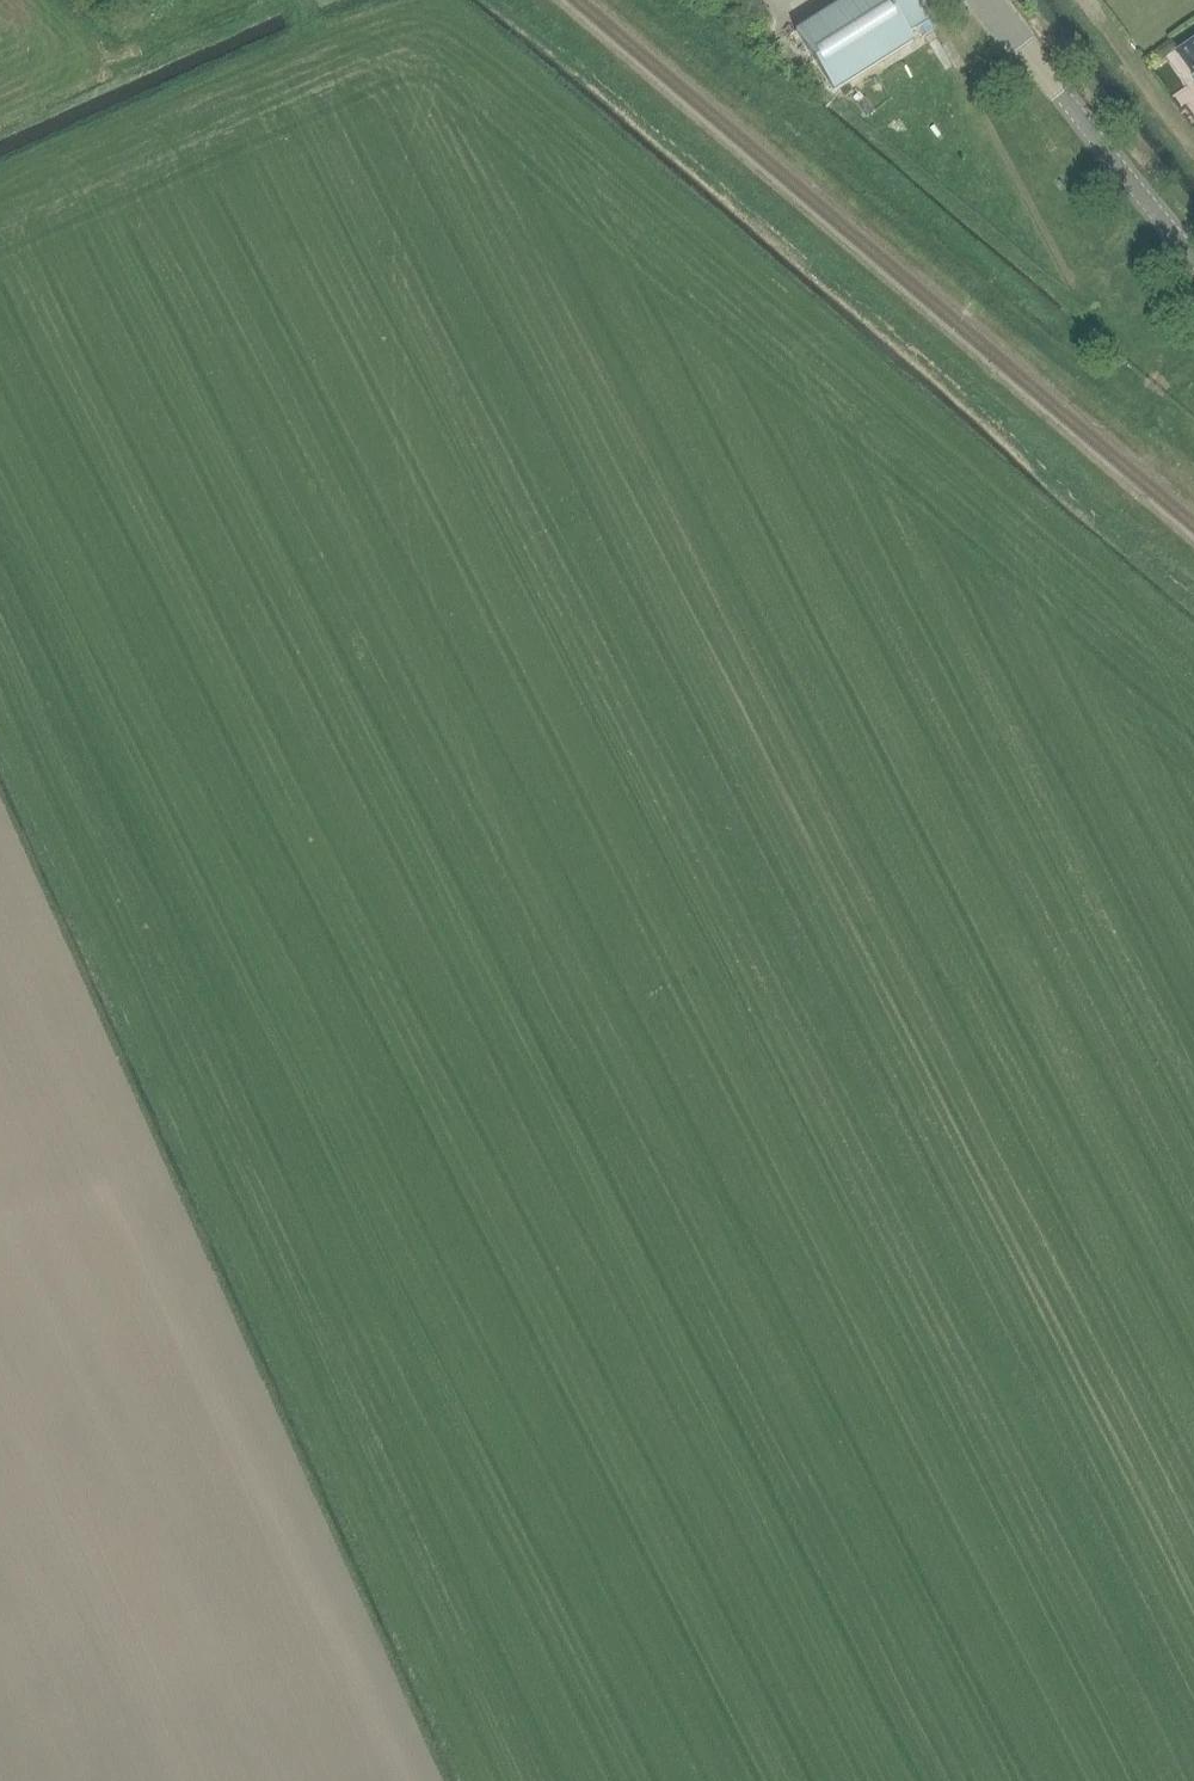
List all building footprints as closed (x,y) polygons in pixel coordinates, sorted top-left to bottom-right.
[(795,31),(833,92),(914,41),(909,33),(929,20),(916,0),(844,0),(795,31)] [(1171,41),(1159,49),(1165,58),(1177,49),(1171,41)] [(1179,54),(1193,76),(1193,44),(1179,54)]
